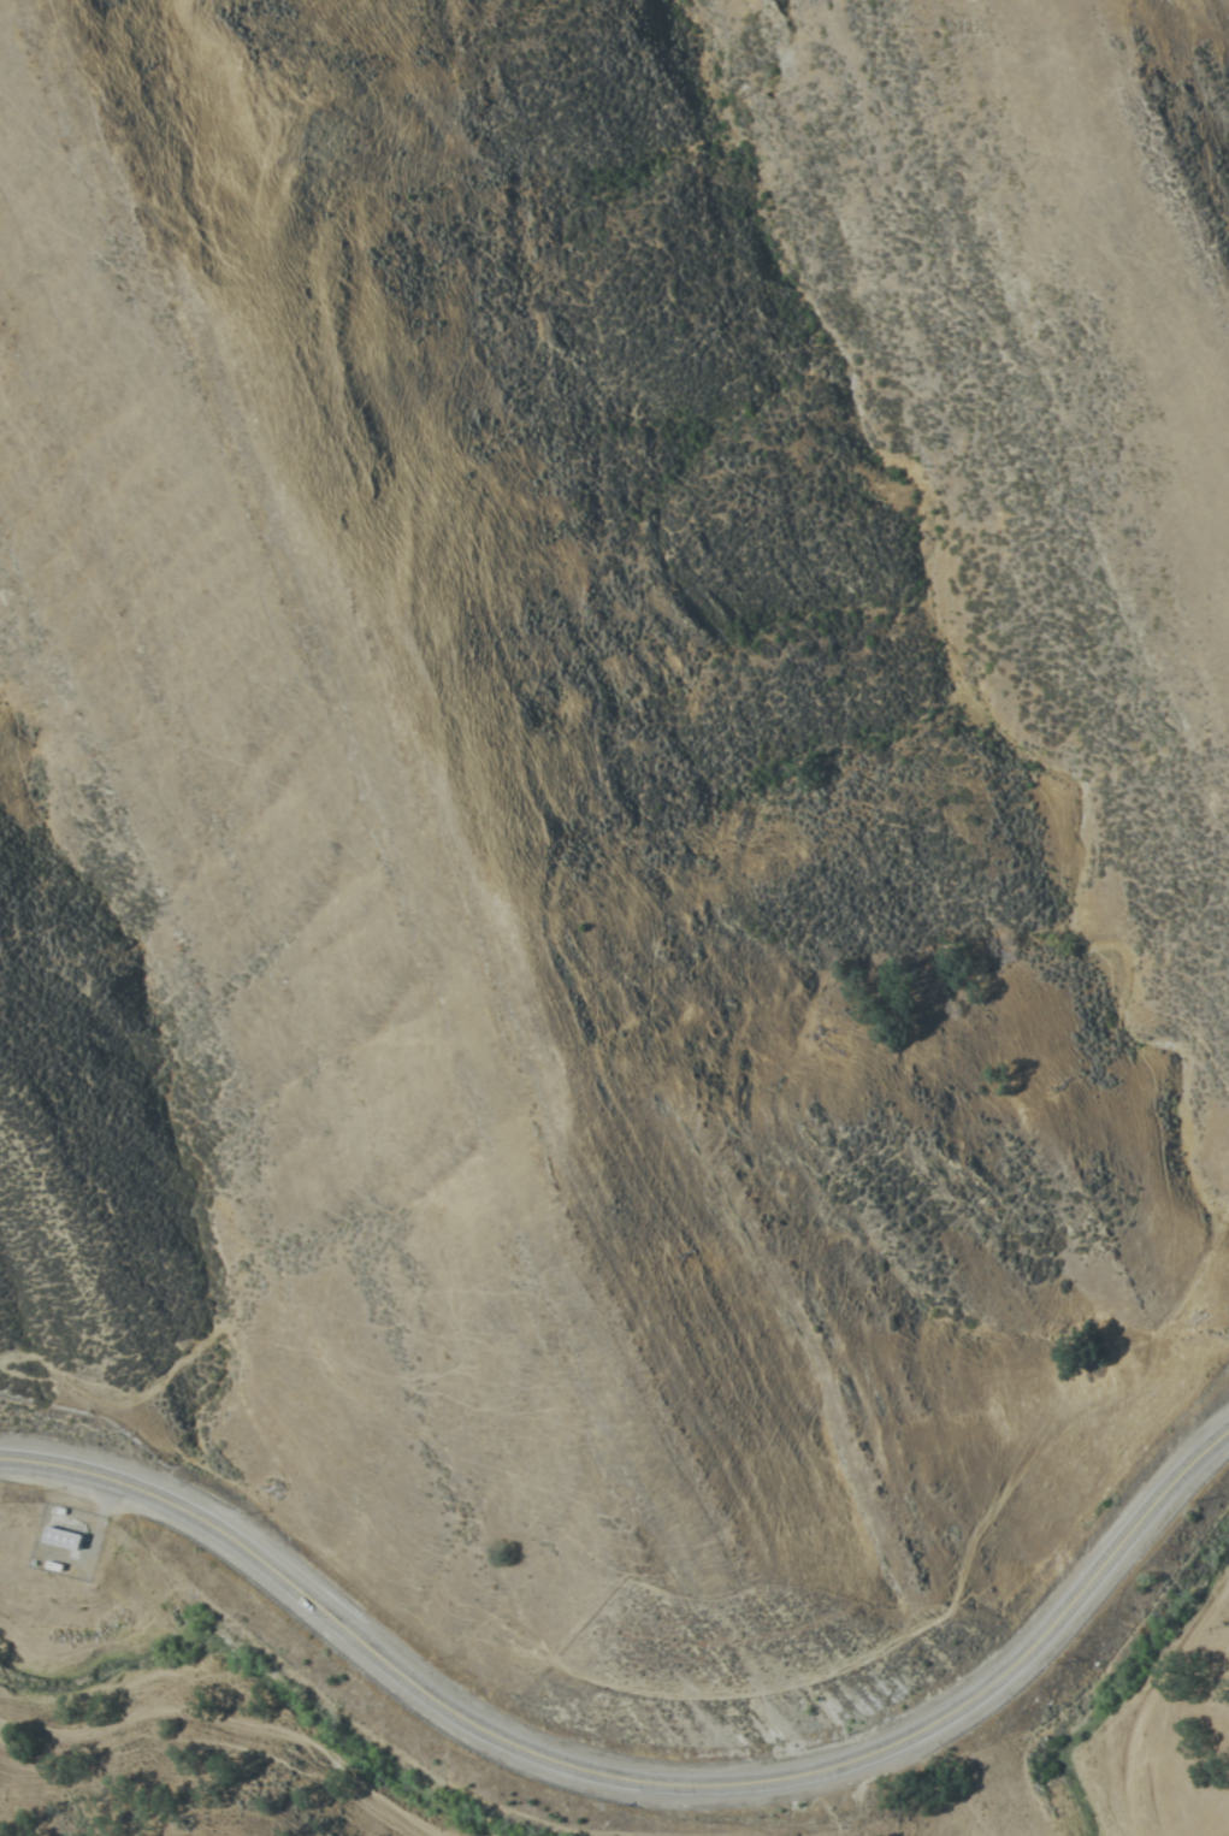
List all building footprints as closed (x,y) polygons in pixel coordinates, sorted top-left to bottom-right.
[(41,1524),(75,1531),(71,1549),(37,1542),(41,1524)] [(43,1558),(55,1562),(53,1570),(42,1568),(43,1558)]
